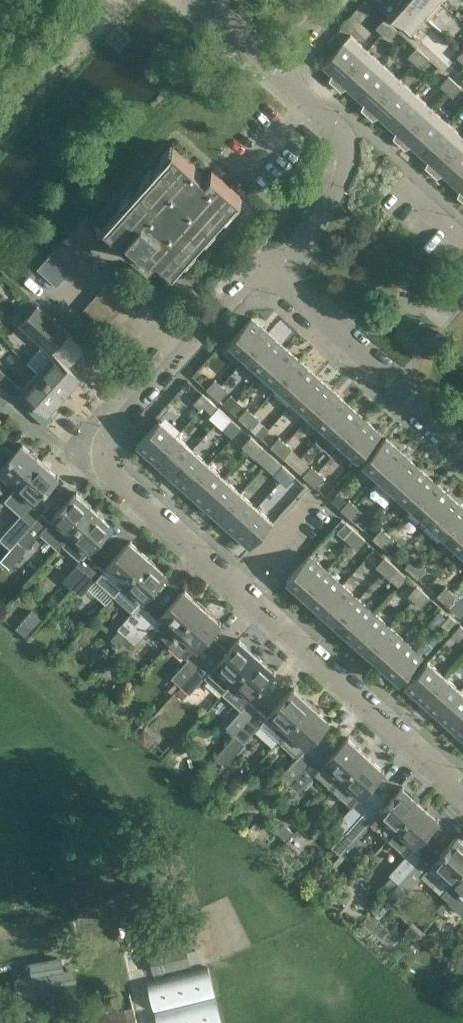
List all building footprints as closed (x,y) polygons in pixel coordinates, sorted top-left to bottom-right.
[(407,0),(383,0),(379,5),(411,34),(426,17),(407,0)] [(439,0),(407,0),(426,17),(441,1),(439,0)] [(382,33),(390,23),(384,17),(375,27),(382,33)] [(388,39),(397,29),(390,23),(382,33),(388,39)] [(329,79),(335,85),(367,50),(350,35),(321,66),(331,74),(329,79)] [(414,62),(423,52),(416,46),(407,56),(414,62)] [(367,50),(335,85),(341,90),(345,87),(354,96),(383,64),(367,50)] [(420,68),(429,58),(423,52),(414,62),(420,68)] [(383,64),(354,96),(363,103),(361,109),(367,114),(399,78),(383,64)] [(446,91),(455,81),(448,75),(439,85),(446,91)] [(399,78),(367,114),(373,119),(378,116),(387,124),(415,93),(399,78)] [(452,97),(461,87),(455,81),(446,91),(452,97)] [(415,93),(387,124),(395,132),(393,138),(399,143),(431,107),(415,93)] [(431,107),(399,143),(405,148),(409,145),(418,154),(447,122),(431,107)] [(418,154),(427,161),(425,166),(431,172),(462,136),(447,122),(418,154)] [(431,172),(437,177),(442,174),(451,182),(462,169),(462,136),(431,172)] [(174,148),(104,224),(166,280),(241,198),(213,172),(207,178),(174,148)] [(451,182),(459,190),(458,196),(462,201),(462,169),(451,182)] [(86,214),(78,223),(97,240),(105,231),(86,214)] [(97,240),(78,223),(70,232),(89,249),(97,240)] [(89,249),(70,232),(62,241),(80,259),(89,249)] [(80,259),(62,241),(53,250),(72,268),(80,259)] [(72,268),(53,250),(45,260),(64,277),(72,268)] [(64,277),(45,260),(37,268),(56,285),(64,277)] [(124,264),(115,274),(134,290),(142,281),(124,264)] [(134,290),(115,274),(107,282),(126,299),(134,290)] [(126,299),(107,282),(99,291),(118,308),(126,299)] [(118,308),(99,291),(91,301),(110,318),(118,308)] [(110,318),(91,301),(83,309),(102,327),(110,318)] [(53,350),(68,334),(38,307),(23,324),(46,345),(29,363),(39,372),(65,396),(82,377),(53,350)] [(228,343),(245,358),(268,332),(252,317),(228,343)] [(268,332),(245,358),(261,372),(284,347),(268,332)] [(284,347),(261,372),(277,387),(300,361),(284,347)] [(300,361),(277,387),(293,401),(316,376),(300,361)] [(20,387),(0,369),(0,385),(12,395),(20,387)] [(232,390),(243,381),(235,371),(224,379),(232,390)] [(65,396),(39,372),(23,390),(49,414),(65,396)] [(316,376),(293,401),(309,416),(332,390),(316,376)] [(212,394),(221,384),(214,379),(206,388),(212,394)] [(212,394),(219,400),(227,390),(221,384),(212,394)] [(332,390),(309,416),(325,430),(348,404),(332,390)] [(273,392),(265,402),(278,414),(287,404),(273,392)] [(208,399),(202,393),(193,403),(200,409),(208,399)] [(348,404),(325,430),(341,445),(364,419),(348,404)] [(215,423),(224,413),(218,407),(209,417),(215,423)] [(244,423),(253,413),(247,407),(238,417),(244,423)] [(222,428),(230,418),(224,413),(215,423),(222,428)] [(244,423),(251,429),(260,419),(253,413),(244,423)] [(364,419),(341,445),(358,460),(381,434),(364,419)] [(136,445),(153,461),(176,435),(159,420),(136,445)] [(176,435),(153,461),(169,475),(192,450),(176,435)] [(256,442),(250,436),(241,445),(248,452),(256,442)] [(276,452),(285,442),(279,436),(270,446),(276,452)] [(386,437),(363,463),(379,478),(402,452),(386,437)] [(256,442),(248,452),(254,457),(263,448),(256,442)] [(276,452),(283,458),(292,448),(285,442),(276,452)] [(17,485),(40,459),(22,443),(0,467),(0,470),(17,485)] [(192,450),(169,475),(185,490),(208,464),(192,450)] [(402,452),(379,478),(395,492),(418,467),(402,452)] [(40,459),(17,485),(4,500),(11,507),(24,492),(35,502),(59,476),(40,459)] [(208,464),(185,490),(201,504),(224,478),(208,464)] [(280,480),(289,470),(282,464),(273,474),(280,480)] [(308,481),(317,471),(311,465),(302,475),(308,481)] [(418,467),(395,492),(412,507),(434,481),(418,467)] [(286,486),(295,476),(289,470),(280,480),(286,486)] [(308,481),(315,487),(324,477),(317,471),(308,481)] [(224,478),(201,504),(217,519),(240,493),(224,478)] [(434,481),(412,507),(428,521),(450,496),(434,481)] [(53,519),(71,535),(95,508),(77,492),(53,519)] [(240,493),(217,519),(233,533),(256,507),(240,493)] [(428,521),(444,536),(462,514),(462,507),(450,496),(428,521)] [(346,514),(355,505),(349,499),(340,509),(346,514)] [(346,514),(353,520),(361,510),(355,505),(346,514)] [(22,536),(42,514),(33,506),(13,527),(22,536)] [(256,507),(233,533),(249,548),(273,522),(256,507)] [(95,508),(71,535),(89,551),(113,525),(95,508)] [(27,547),(51,522),(42,514),(22,536),(18,539),(27,547)] [(444,536),(460,550),(462,547),(462,514),(444,536)] [(350,543),(358,533),(352,527),(343,537),(350,543)] [(378,543),(387,534),(381,528),(372,537),(378,543)] [(356,548),(364,539),(358,533),(350,543),(356,548)] [(378,543),(385,549),(394,540),(387,534),(378,543)] [(18,541),(5,555),(13,562),(26,548),(18,541)] [(108,566),(126,583),(149,557),(131,541),(108,566)] [(71,588),(72,587),(95,562),(86,554),(63,580),(71,588)] [(286,580),(303,595),(326,569),(310,554),(286,580)] [(382,571),(391,562),(384,556),(376,566),(382,571)] [(411,572),(419,562),(413,556),(404,566),(411,572)] [(149,557),(126,583),(144,600),(168,574),(149,557)] [(83,596),(105,571),(95,562),(72,587),(83,596)] [(389,577),(397,568),(391,562),(382,571),(389,577)] [(411,572),(417,578),(426,568),(419,562),(411,572)] [(326,569),(303,595),(319,609),(342,584),(326,569)] [(342,584),(319,609),(335,624),(358,598),(342,584)] [(414,600),(423,591),(416,585),(407,594),(414,600)] [(443,601),(449,595),(443,589),(437,596),(443,601)] [(160,619),(151,611),(128,637),(137,645),(153,628),(171,644),(204,607),(186,591),(160,619)] [(421,606),(429,597),(423,591),(414,600),(421,606)] [(443,601),(449,607),(455,601),(449,595),(443,601)] [(358,598),(335,624),(351,638),(374,612),(358,598)] [(118,629),(128,637),(151,611),(142,603),(118,629)] [(204,607),(171,644),(189,660),(173,678),(182,686),(206,661),(196,652),(222,623),(204,607)] [(374,612),(351,638),(367,653),(391,627),(374,612)] [(456,621),(450,615),(441,625),(447,630),(456,621)] [(451,634),(457,640),(462,633),(462,627),(460,624),(451,634)] [(391,627),(367,653),(383,667),(407,641),(391,627)] [(214,668),(206,661),(182,686),(191,694),(205,678),(224,695),(259,656),(241,640),(214,668)] [(407,641),(383,667),(400,682),(423,656),(407,641)] [(259,656),(224,695),(242,711),(228,727),(237,735),(260,710),(251,702),(277,672),(259,656)] [(427,661),(404,686),(421,701),(444,675),(427,661)] [(444,675),(421,701),(437,715),(460,690),(444,675)] [(268,717),(260,710),(237,735),(246,743),(262,725),(280,741),(313,705),(295,689),(268,717)] [(437,715),(453,730),(462,718),(462,693),(460,690),(437,715)] [(313,705),(280,741),(299,758),(282,777),(290,785),(313,759),(305,752),(332,722),(313,705)] [(453,730),(462,739),(462,718),(453,730)] [(323,767),(313,759),(290,785),(300,793),(317,774),(334,790),(367,754),(349,738),(323,767)] [(367,754),(334,790),(353,808),(337,826),(344,833),(367,808),(359,801),(386,771),(367,754)] [(377,817),(367,808),(344,833),(355,842),(371,824),(388,839),(421,802),(404,787),(377,817)] [(421,802),(388,839),(407,856),(390,875),(400,883),(422,858),(414,850),(441,820),(421,802)] [(443,893),(462,870),(462,839),(458,835),(434,862),(445,873),(434,885),(443,893)] [(422,858),(400,883),(409,891),(432,866),(422,858)] [(443,893),(451,901),(462,888),(462,889),(462,870),(443,893)] [(154,973),(191,965),(182,928),(145,937),(154,973)] [(209,967),(148,982),(158,1022),(222,1022),(209,967)] [(65,1022),(137,1022),(130,994),(62,1010),(65,1022)]
